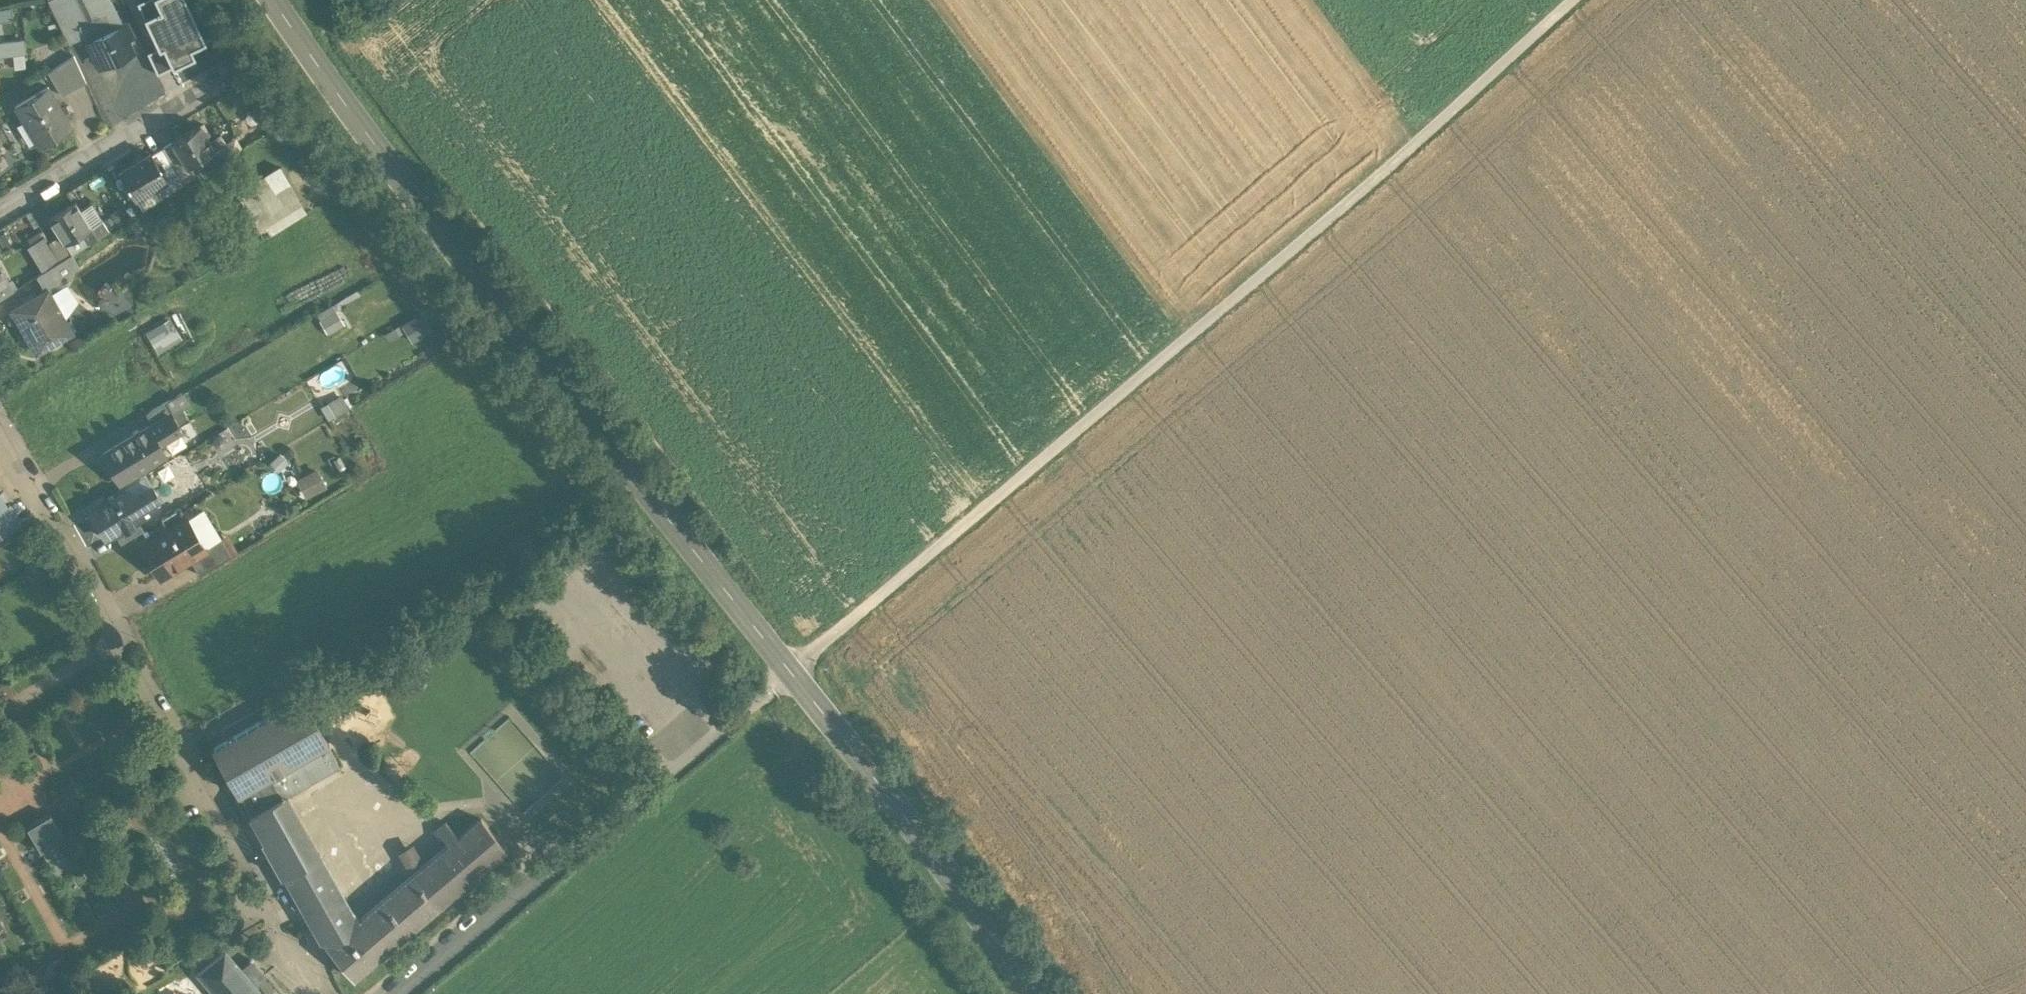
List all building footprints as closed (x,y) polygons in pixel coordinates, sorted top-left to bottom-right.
[(64,0),(51,0),(48,1),(60,24),(68,44),(84,37),(79,27),(77,28),(64,0)] [(77,0),(64,0),(77,28),(79,27),(88,23),(77,0)] [(108,0),(84,0),(94,20),(88,23),(79,27),(84,37),(99,68),(133,52),(126,38),(132,35),(126,24),(121,26),(108,0)] [(185,0),(154,0),(159,10),(143,18),(158,48),(162,47),(169,61),(172,68),(195,57),(192,50),(206,43),(206,42),(191,10),(185,0)] [(191,10),(206,42),(217,36),(202,5),(191,10)] [(13,20),(11,8),(0,10),(0,22),(13,20)] [(0,43),(0,57),(12,56),(11,42),(0,43)] [(147,54),(157,75),(172,68),(169,61),(162,47),(158,48),(147,54)] [(73,56),(48,73),(62,96),(86,83),(73,56)] [(47,87),(15,106),(39,147),(72,128),(47,87)] [(227,157),(215,138),(209,141),(200,126),(172,143),(184,164),(187,168),(196,162),(202,173),(227,157)] [(172,143),(162,149),(172,167),(174,170),(184,164),(172,143)] [(172,167),(162,149),(151,156),(161,173),(172,167)] [(151,156),(150,154),(119,172),(136,200),(166,181),(161,173),(151,156)] [(280,171),(238,196),(258,230),(300,205),(280,171)] [(75,203),(49,219),(59,235),(65,245),(65,244),(80,235),(91,229),(91,228),(80,211),(75,203)] [(91,228),(101,221),(91,204),(80,211),(91,228)] [(126,218),(120,208),(108,216),(114,225),(126,218)] [(91,229),(80,235),(86,245),(108,232),(101,221),(91,228),(91,229)] [(48,242),(45,235),(28,245),(43,271),(59,262),(48,242)] [(65,245),(59,235),(48,242),(59,262),(72,254),(65,244),(65,245)] [(79,268),(72,254),(59,262),(67,273),(44,287),(47,291),(51,295),(68,284),(74,271),(79,268)] [(59,262),(37,276),(44,287),(67,273),(59,262)] [(0,286),(0,299),(13,291),(8,282),(0,286)] [(47,291),(12,310),(36,353),(71,333),(47,291)] [(322,320),(328,333),(347,323),(340,311),(322,320)] [(180,393),(146,414),(152,424),(153,425),(182,408),(187,405),(180,393)] [(152,424),(103,453),(119,481),(164,454),(159,446),(182,432),(178,426),(189,419),(182,408),(153,425),(152,424)] [(318,466),(295,476),(304,496),(327,486),(318,466)] [(126,491),(106,503),(102,496),(93,501),(97,508),(90,513),(105,538),(114,533),(122,528),(128,529),(132,527),(133,522),(137,519),(157,508),(152,500),(156,497),(157,493),(154,487),(149,486),(144,489),(140,495),(140,496),(132,501),(126,491)] [(0,499),(0,533),(19,521),(8,505),(5,507),(0,499)] [(128,529),(122,528),(114,533),(120,543),(143,530),(137,519),(133,522),(132,527),(128,529)] [(168,529),(141,545),(159,576),(189,558),(204,549),(203,548),(189,524),(171,534),(168,529)] [(219,538),(203,548),(204,549),(189,558),(198,574),(230,556),(219,538)] [(301,697),(211,747),(237,794),(238,793),(250,813),(286,794),(339,765),(327,743),(301,697)] [(360,919),(349,906),(286,794),(250,813),(249,814),(263,839),(261,840),(281,876),(283,875),(316,934),(353,978),(506,849),(480,817),(458,836),(445,821),(435,829),(448,844),(360,919)] [(63,838),(50,814),(27,828),(40,851),(41,850),(56,877),(73,867),(57,841),(63,838)] [(397,850),(411,867),(426,855),(411,838),(397,850)] [(252,984),(264,974),(252,959),(239,969),(224,951),(198,972),(216,993),(260,993),(252,984)]
